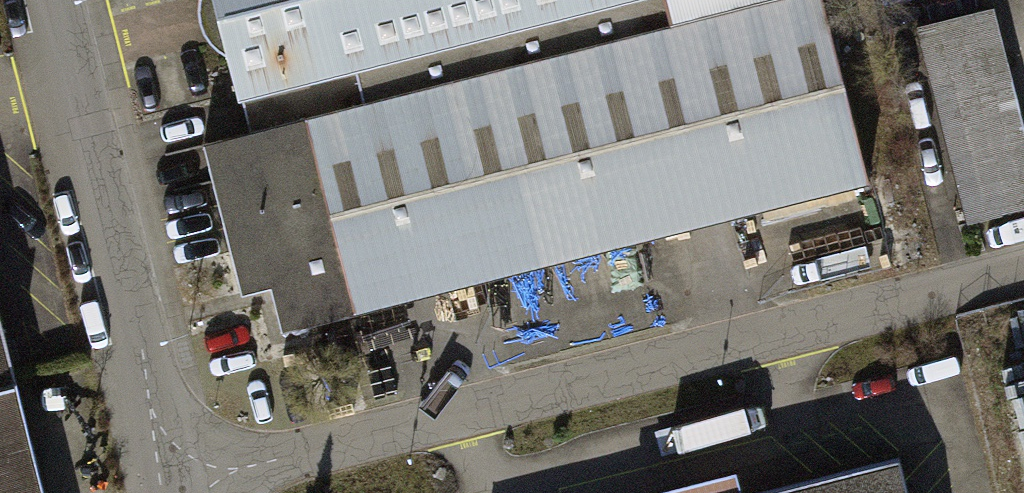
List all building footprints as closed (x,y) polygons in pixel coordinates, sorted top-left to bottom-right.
[(866,179),(820,0),(763,0),(251,129),(203,141),(241,292),(270,284),(281,326),(866,179)] [(251,129),(763,0),(219,0),(251,129)] [(1023,206),(1023,130),(993,8),(919,27),(969,220),(1023,206)] [(42,479),(0,313),(0,492),(45,492),(42,479)] [(994,363),(1023,475),(1023,356),(994,363)] [(894,456),(743,492),(903,492),(894,456)]
